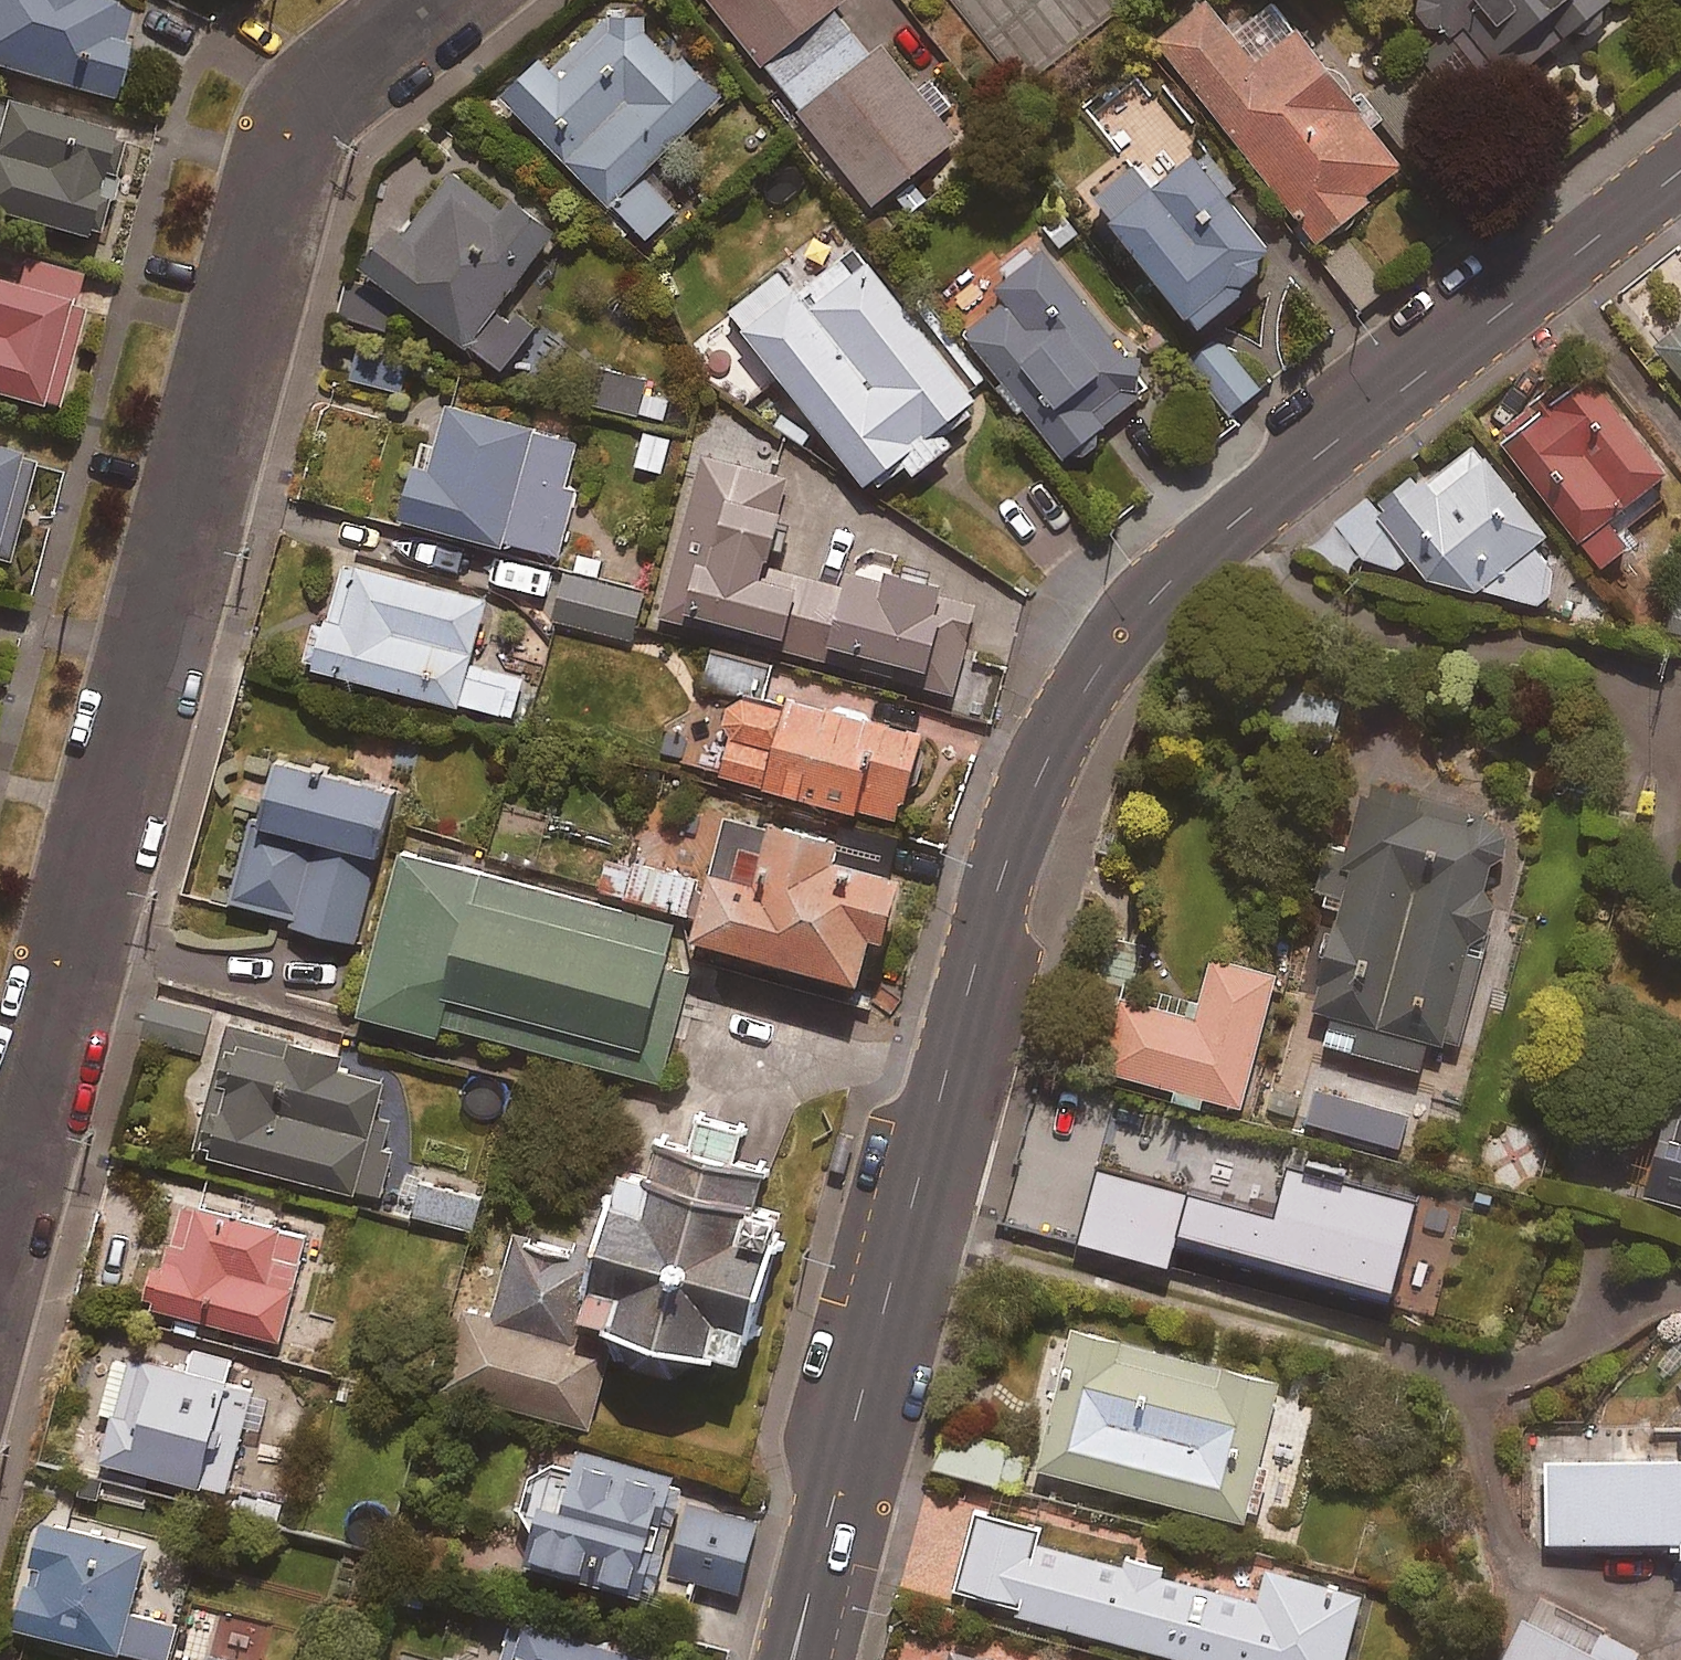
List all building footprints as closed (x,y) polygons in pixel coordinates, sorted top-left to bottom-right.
[(105,96),(133,7),(111,0),(0,0),(0,64),(105,96)] [(635,0),(613,0),(552,62),(537,47),(498,86),(645,233),(679,198),(645,164),(722,87),(635,0)] [(867,47),(831,3),(835,0),(712,0),(877,203),(955,140),(875,41),(867,47)] [(1321,239),(1377,193),(1373,188),(1406,161),(1274,0),(1272,0),(1234,32),(1208,0),(1206,0),(1158,39),(1321,239)] [(1440,33),(1421,47),(1465,104),(1601,0),(1415,0),(1440,33)] [(0,96),(0,210),(92,238),(123,133),(0,96)] [(1280,248),(1190,134),(1150,166),(1135,148),(1090,183),(1194,316),(1280,248)] [(554,221),(460,151),(405,227),(388,215),(357,258),(501,364),(532,322),(497,296),(554,221)] [(811,411),(803,417),(831,452),(838,446),(860,475),(896,447),(911,466),(946,438),(931,419),(988,375),(953,330),(937,342),(841,218),(729,305),(811,411)] [(1151,380),(1040,238),(993,274),(1007,292),(964,326),(1061,450),(1151,380)] [(1386,285),(1352,239),(1325,260),(1359,305),(1386,285)] [(51,407),(89,277),(21,257),(13,284),(0,280),(0,392),(51,407)] [(1656,342),(1680,372),(1680,322),(1656,342)] [(1216,337),(1183,364),(1223,413),(1256,386),(1216,337)] [(1666,463),(1585,361),(1497,431),(1601,561),(1630,538),(1608,509),(1666,463)] [(648,372),(607,363),(598,402),(663,417),(668,396),(645,391),(648,372)] [(576,437),(445,401),(433,442),(418,438),(398,511),(556,554),(575,486),(563,482),(576,437)] [(1343,530),(1363,556),(1544,599),(1550,571),(1546,553),(1536,538),(1547,529),(1472,431),(1343,530)] [(3,561),(32,454),(0,445),(0,561),(3,561)] [(785,472),(700,449),(657,609),(687,618),(692,602),(779,626),(794,574),(760,564),(785,472)] [(939,577),(820,541),(790,642),(949,690),(970,621),(930,609),(939,577)] [(484,595),(342,557),(326,617),(316,615),(305,659),(512,714),(522,678),(466,664),(484,595)] [(643,592),(567,569),(552,616),(629,639),(643,592)] [(1667,625),(1680,629),(1680,570),(1667,625)] [(896,813),(921,712),(786,678),(779,703),(763,698),(773,659),(706,642),(696,682),(729,691),(720,724),(671,711),(660,753),(896,813)] [(1500,883),(1484,879),(1506,798),(1389,765),(1394,748),(1352,736),(1338,786),(1357,791),(1344,837),(1328,832),(1313,885),(1332,890),(1293,1031),(1419,1067),(1429,1031),(1457,1038),(1500,883)] [(395,787),(275,754),(235,898),(292,913),(289,922),(353,939),(395,787)] [(766,817),(726,805),(691,923),(851,970),(864,925),(876,928),(901,842),(770,803),(766,817)] [(708,947),(435,872),(392,1027),(442,1041),(452,1004),(675,1066),(708,947)] [(1106,1066),(1172,1083),(1169,1094),(1201,1103),(1204,1091),(1240,1101),(1274,969),(1210,952),(1194,1014),(1124,996),(1106,1066)] [(212,1011),(152,994),(140,1035),(201,1052),(212,1011)] [(376,1201),(410,1085),(364,1072),(367,1062),(261,1031),(224,1157),(376,1201)] [(1642,1188),(1680,1199),(1680,1101),(1667,1097),(1642,1188)] [(681,1139),(662,1134),(650,1172),(614,1161),(581,1273),(609,1281),(593,1334),(697,1365),(712,1313),(730,1318),(765,1200),(745,1194),(756,1160),(727,1151),(730,1141),(685,1128),(681,1139)] [(481,1192),(421,1176),(411,1211),(471,1227),(481,1192)] [(307,1227),(181,1194),(165,1251),(157,1249),(143,1300),(278,1336),(307,1227)] [(1277,1377),(1071,1324),(1036,1462),(1252,1517),(1267,1459),(1257,1457),(1277,1377)] [(262,1432),(272,1390),(224,1377),(229,1357),(189,1347),(184,1366),(116,1348),(101,1406),(110,1408),(93,1473),(220,1506),(240,1427),(262,1432)] [(1026,1447),(945,1425),(935,1463),(1016,1485),(1026,1447)] [(684,1473),(575,1443),(560,1501),(535,1495),(520,1553),(653,1589),(684,1473)] [(1555,1450),(1556,1529),(1676,1527),(1677,1541),(1680,1541),(1680,1447),(1555,1450)] [(755,1518),(685,1499),(666,1571),(736,1590),(755,1518)] [(1122,1563),(1042,1542),(1046,1525),(977,1507),(957,1586),(1017,1601),(1015,1610),(1212,1659),(1341,1659),(1359,1590),(1263,1565),(1255,1597),(1163,1573),(1167,1556),(1126,1545),(1122,1563)] [(145,1544),(35,1518),(10,1622),(166,1659),(175,1621),(129,1610),(145,1544)] [(1525,1611),(1501,1659),(1627,1659),(1635,1644),(1599,1627),(1591,1643),(1525,1611)] [(651,1657),(511,1616),(498,1659),(650,1659),(651,1657)] [(934,1639),(928,1659),(1014,1659),(934,1639)]
